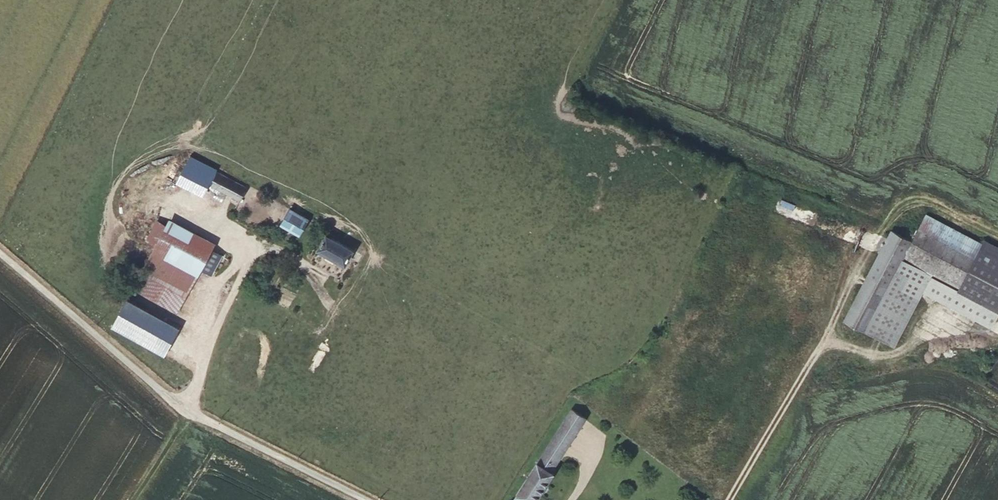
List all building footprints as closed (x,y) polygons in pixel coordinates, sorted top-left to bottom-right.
[(189,153),(176,180),(203,193),(217,166),(189,153)] [(248,185),(223,170),(216,182),(241,197),(248,185)] [(311,216),(295,206),(286,222),(301,231),(311,216)] [(215,237),(171,213),(134,280),(179,304),(201,263),(211,244),(215,237)] [(922,228),(917,238),(972,268),(986,242),(930,213),(922,228)] [(912,228),(909,234),(917,238),(922,228),(921,227),(918,232),(912,228)] [(896,228),(849,319),(870,329),(901,270),(917,238),(909,234),(896,228)] [(359,247),(333,233),(324,247),(350,263),(359,247)] [(988,237),(986,242),(972,268),(961,288),(997,308),(997,242),(988,237)] [(922,294),(929,280),(997,317),(997,308),(961,288),(972,268),(917,238),(901,270),(911,276),(906,285),(922,294)] [(211,269),(221,249),(211,244),(201,263),(211,269)] [(911,276),(901,270),(870,329),(896,343),(922,294),(906,285),(911,276)] [(283,280),(277,295),(292,301),(298,286),(283,280)] [(167,348),(182,320),(128,292),(114,320),(167,348)] [(585,412),(570,403),(524,478),(540,488),(585,412)] [(516,474),(508,486),(514,490),(522,477),(516,474)]
